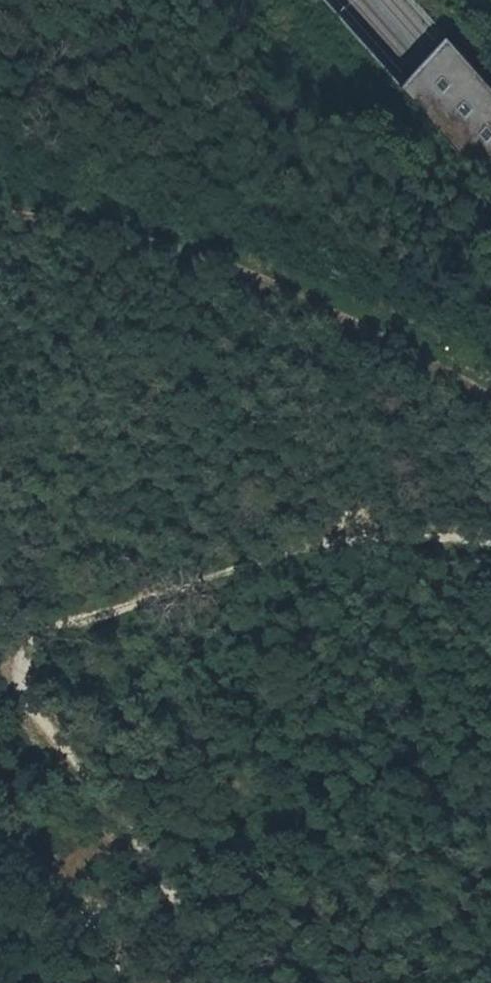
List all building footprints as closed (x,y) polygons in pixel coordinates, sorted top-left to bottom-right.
[(410,91),(490,181),(490,91),(454,51),(439,65),(423,79),(410,91)]
